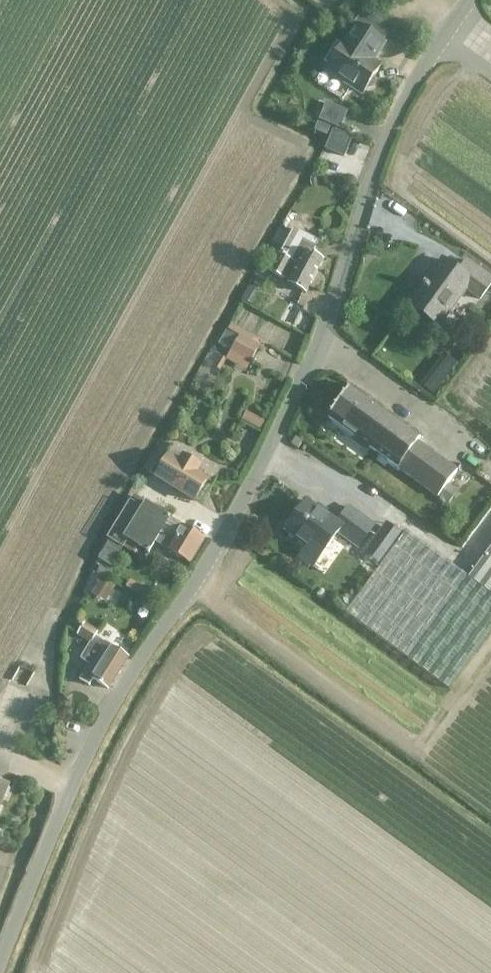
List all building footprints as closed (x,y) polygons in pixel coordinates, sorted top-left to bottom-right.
[(373,76),(380,66),(371,60),(383,41),(358,25),(346,44),(343,42),(326,69),(363,93),(365,89),(371,87),(374,82),(373,76)] [(318,120),(340,128),(348,110),(326,101),(318,120)] [(314,130),(326,135),(330,127),(317,122),(314,130)] [(332,130),(325,148),(343,156),(351,137),(332,130)] [(284,242),(291,227),(281,222),(274,237),(284,242)] [(317,241),(293,229),(281,251),(283,252),(281,255),(278,253),(269,271),(283,279),(283,277),(289,280),(287,283),(305,293),(322,260),(310,253),(317,241)] [(437,325),(464,288),(478,299),(490,281),(490,278),(465,259),(457,270),(444,260),(426,284),(424,283),(409,304),(437,325)] [(218,343),(231,350),(226,359),(246,371),(260,345),(240,334),(239,336),(226,329),(218,343)] [(435,392),(457,361),(442,351),(421,382),(435,392)] [(398,469),(437,497),(448,505),(458,491),(447,483),(458,469),(418,441),(421,437),(350,385),(326,417),(353,437),(351,442),(366,453),(368,449),(397,470),(398,469)] [(143,469),(149,472),(194,500),(207,480),(196,472),(200,466),(183,455),(178,462),(167,455),(161,467),(148,459),(143,469)] [(113,568),(111,567),(123,548),(133,553),(138,546),(148,552),(155,541),(189,562),(204,538),(146,504),(133,495),(107,539),(110,540),(98,559),(103,562),(96,573),(107,579),(113,568)] [(336,523),(307,500),(285,530),(308,547),(300,557),(314,568),(337,534),(358,549),(375,527),(348,507),(336,523)] [(345,612),(408,658),(449,688),(490,631),(490,546),(468,578),(405,531),(401,537),(392,548),(377,536),(368,547),(384,559),(345,612)] [(77,634),(90,643),(81,658),(89,663),(80,679),(89,684),(93,678),(107,688),(128,656),(104,641),(104,642),(95,636),(97,633),(83,624),(77,634)] [(8,786),(0,783),(0,806),(8,786)]
